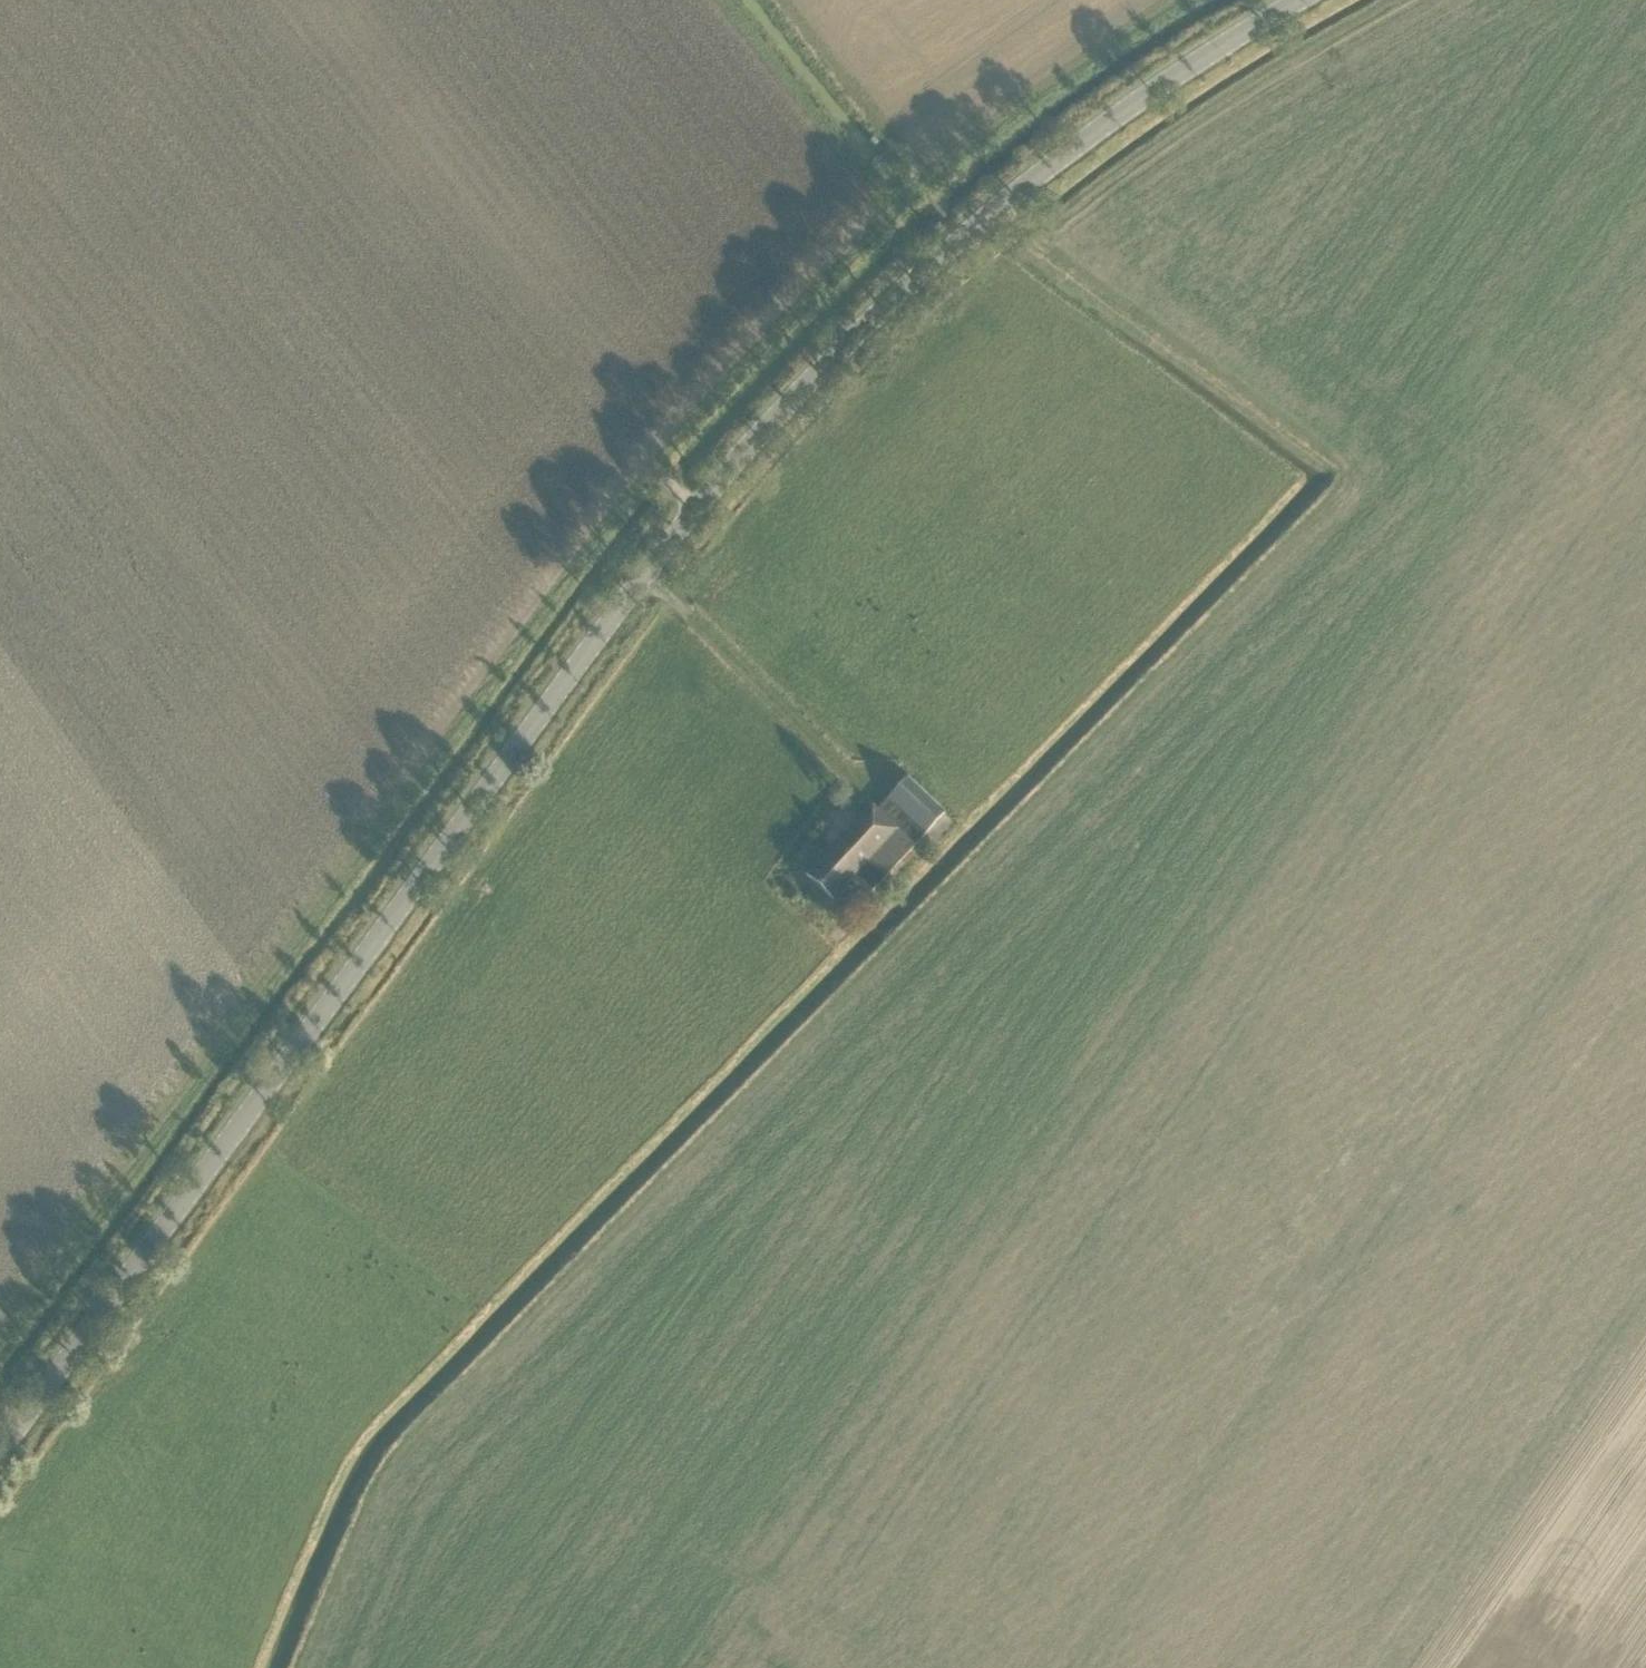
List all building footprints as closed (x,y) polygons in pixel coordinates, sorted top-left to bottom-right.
[(946,810),(908,775),(878,808),(872,803),(836,843),(838,845),(811,875),(836,897),(855,876),(872,892),(946,810)]
